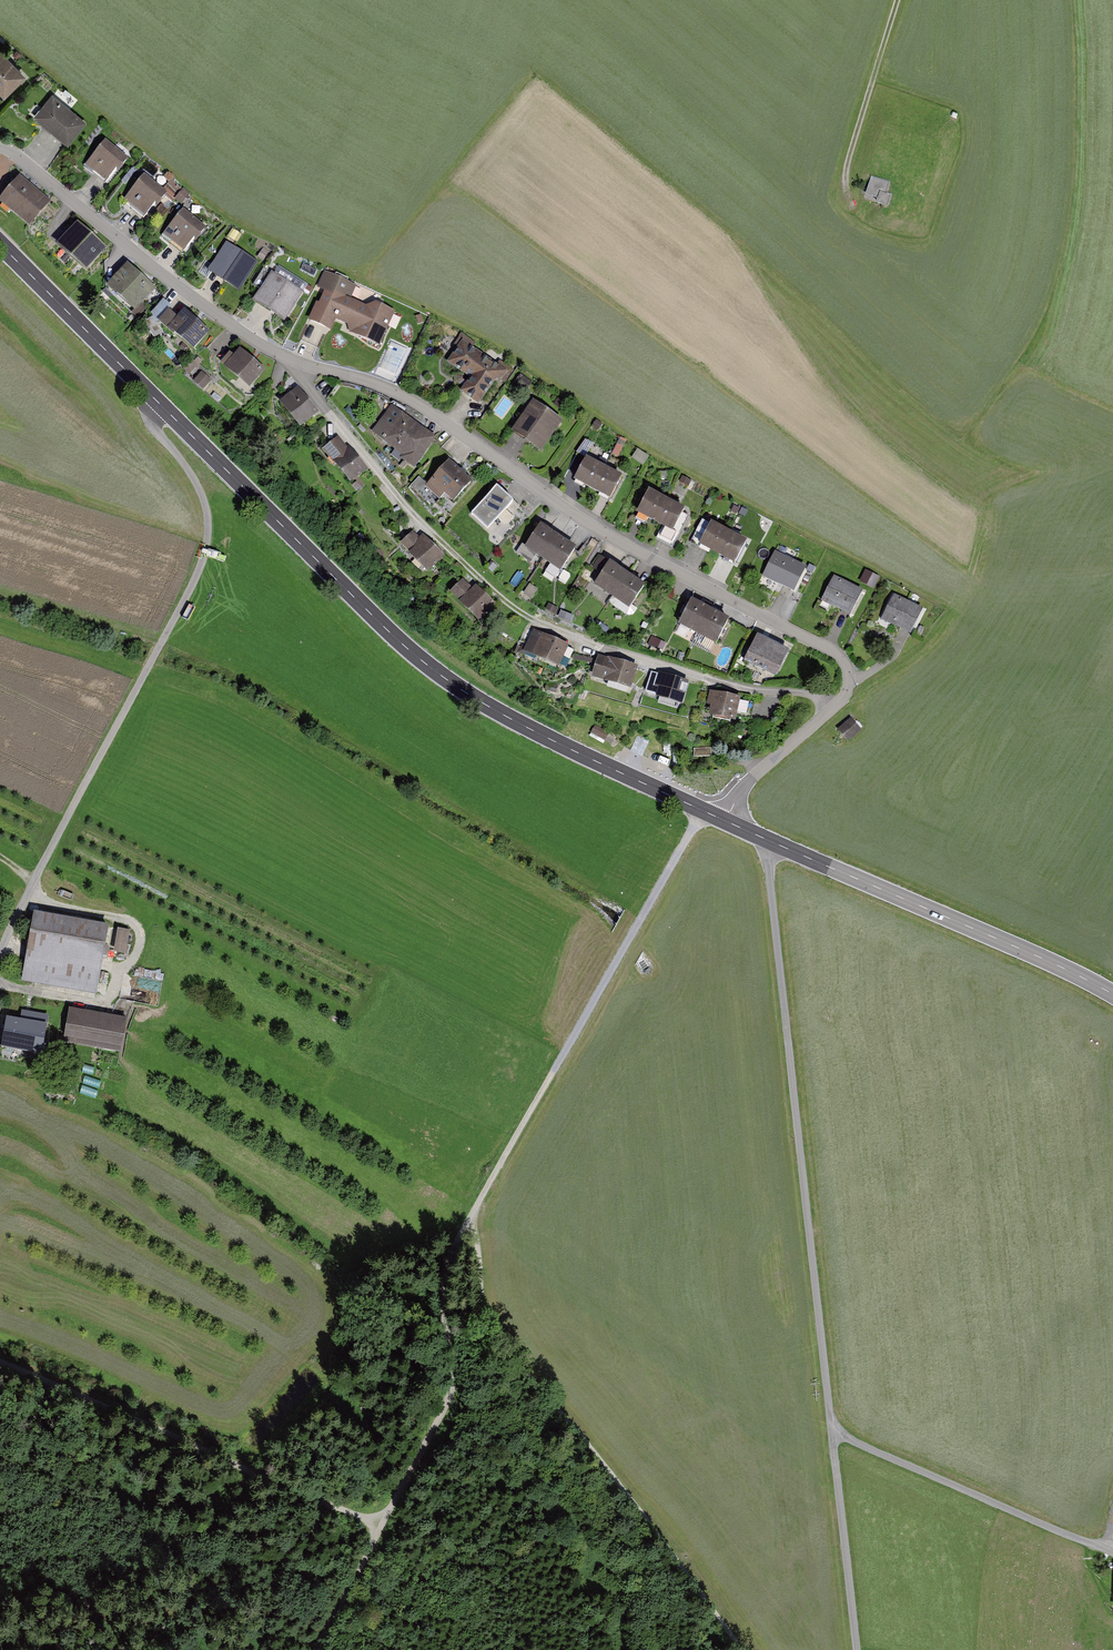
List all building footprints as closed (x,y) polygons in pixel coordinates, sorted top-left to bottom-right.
[(4,97),(26,76),(5,54),(0,58),(0,93),(4,97)] [(87,123),(52,94),(34,116),(54,134),(68,145),(87,123)] [(128,159),(105,140),(85,165),(100,177),(106,182),(117,169),(119,171),(128,159)] [(20,175),(0,199),(0,202),(30,227),(51,201),(20,175)] [(167,193),(144,175),(123,201),(137,212),(144,218),(155,204),(157,206),(167,193)] [(866,197),(891,204),(893,194),(889,192),(891,183),(872,177),(866,197)] [(868,186),(861,184),(859,193),(866,195),(868,186)] [(177,199),(185,203),(190,193),(182,189),(177,199)] [(206,228),(183,209),(163,235),(177,246),(184,251),(194,239),(196,240),(206,228)] [(107,248),(78,222),(63,238),(56,245),(85,271),(107,248)] [(257,262),(226,242),(209,268),(220,275),(240,288),(257,262)] [(156,288),(127,263),(117,274),(106,287),(135,312),(156,288)] [(304,291),(272,271),(253,301),(264,308),(285,321),(304,291)] [(356,286),(324,271),(317,288),(325,291),(319,302),(316,303),(308,320),(319,325),(331,331),(336,320),(348,325),(349,333),(379,346),(395,311),(376,303),(366,306),(351,299),(356,286)] [(167,301),(164,298),(151,312),(154,316),(158,319),(169,307),(171,305),(167,301)] [(177,314),(169,307),(158,319),(174,332),(175,330),(194,347),(209,329),(199,319),(184,306),(177,314)] [(164,331),(154,316),(145,321),(155,337),(164,331)] [(454,343),(458,346),(447,362),(470,378),(460,392),(479,406),(498,379),(505,384),(514,371),(500,361),(497,365),(473,348),(476,344),(461,333),(454,343)] [(239,346),(234,353),(230,350),(226,355),(222,361),(251,384),(265,367),(254,358),(239,346)] [(211,379),(201,371),(194,380),(204,388),(211,379)] [(319,412),(297,387),(279,403),(300,428),(319,412)] [(563,422),(533,401),(511,431),(520,438),(541,453),(563,422)] [(429,433),(392,405),(371,432),(402,455),(400,458),(414,468),(436,438),(429,433)] [(347,447),(338,436),(322,450),(350,484),(368,469),(349,446),(347,447)] [(592,442),(586,438),(576,452),(581,454),(586,456),(592,442)] [(638,449),(633,458),(645,465),(650,456),(638,449)] [(605,465),(586,456),(574,478),(580,482),(593,488),(605,465)] [(454,465),(449,460),(425,486),(440,499),(444,494),(453,502),(472,482),(454,465)] [(606,495),(610,497),(622,475),(605,465),(593,488),(606,495)] [(412,484),(419,491),(427,483),(420,476),(412,484)] [(510,499),(497,487),(471,514),(488,530),(498,518),(506,510),(513,502),(510,499)] [(667,500),(649,490),(637,514),(642,517),(655,524),(667,500)] [(655,524),(672,533),(685,509),(667,500),(655,524)] [(506,510),(498,518),(506,526),(514,518),(506,510)] [(729,532),(711,523),(699,546),(704,549),(716,556),(729,532)] [(552,532),(541,524),(525,548),(542,560),(558,537),(552,532)] [(419,538),(413,531),(400,545),(409,554),(408,555),(427,575),(445,557),(422,534),(419,538)] [(726,561),(734,565),(747,541),(729,532),(716,556),(726,561)] [(542,560),(560,572),(576,549),(564,540),(558,537),(542,560)] [(805,567),(776,552),(763,577),(786,589),(793,592),(805,567)] [(615,563),(610,559),(594,583),(613,595),(628,572),(615,563)] [(859,582),(873,590),(880,578),(866,570),(859,582)] [(613,595),(629,606),(645,583),(639,579),(628,572),(613,595)] [(863,590),(834,576),(821,602),(844,613),(850,616),(863,590)] [(473,588),(463,579),(450,593),(460,602),(458,604),(479,623),(496,604),(476,585),(473,588)] [(923,609),(894,595),(881,620),(904,632),(910,635),(923,609)] [(696,603),(692,600),(678,624),(697,635),(710,610),(696,603)] [(697,635),(715,645),(729,620),(710,610),(697,635)] [(569,645),(533,630),(523,653),(559,668),(569,645)] [(773,643),(757,635),(744,661),(775,678),(789,651),(773,643)] [(638,666),(598,655),(591,679),(631,690),(638,666)] [(689,682),(659,673),(655,687),(659,688),(656,699),(682,706),(689,682)] [(741,698),(708,691),(705,704),(711,706),(708,716),(735,722),(737,717),(740,700),(741,698)] [(740,700),(737,717),(751,720),(755,703),(740,700)] [(861,730),(850,718),(837,730),(848,742),(861,730)] [(609,733),(595,725),(590,733),(605,741),(609,733)] [(711,748),(694,749),(694,757),(711,757),(711,748)] [(109,926),(34,912),(21,982),(96,996),(109,926)] [(118,929),(114,952),(126,954),(130,931),(118,929)] [(127,1019),(69,1009),(63,1043),(121,1053),(127,1019)] [(19,1020),(6,1018),(1,1048),(42,1055),(49,1016),(20,1011),(19,1020)]
